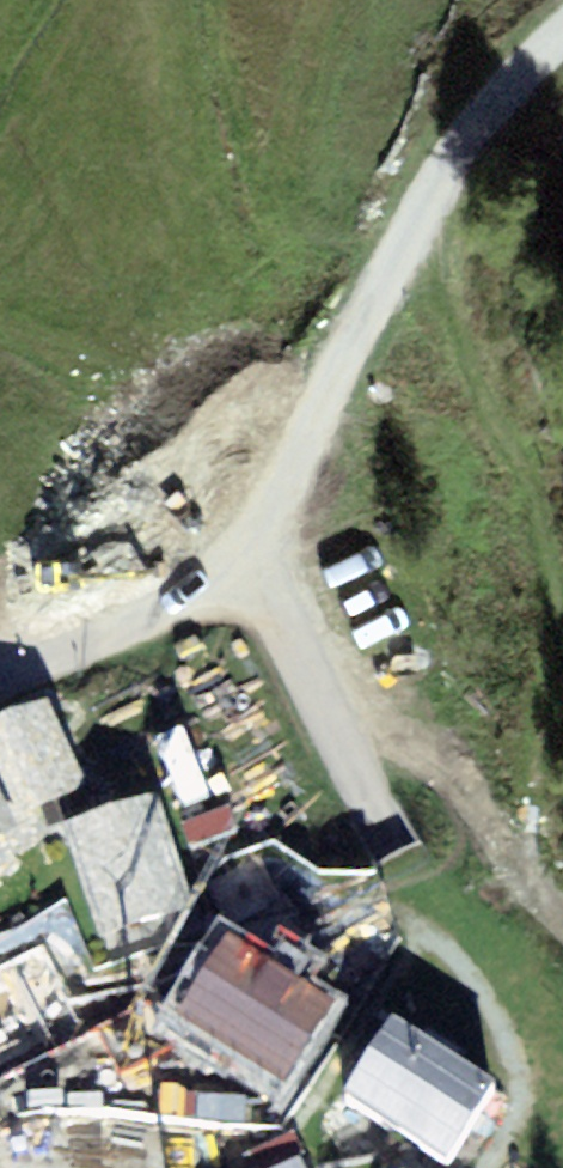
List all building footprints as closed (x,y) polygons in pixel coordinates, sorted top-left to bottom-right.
[(0,736),(0,795),(20,834),(94,796),(50,711),(0,736)] [(205,930),(165,807),(58,841),(98,964),(205,930)] [(21,848),(0,808),(0,859),(21,848)] [(164,1058),(169,1068),(145,1081),(181,1147),(177,1150),(187,1167),(205,1167),(266,1135),(210,1033),(164,1058)] [(392,1044),(347,1121),(426,1167),(459,1167),(496,1105),(392,1044)]
